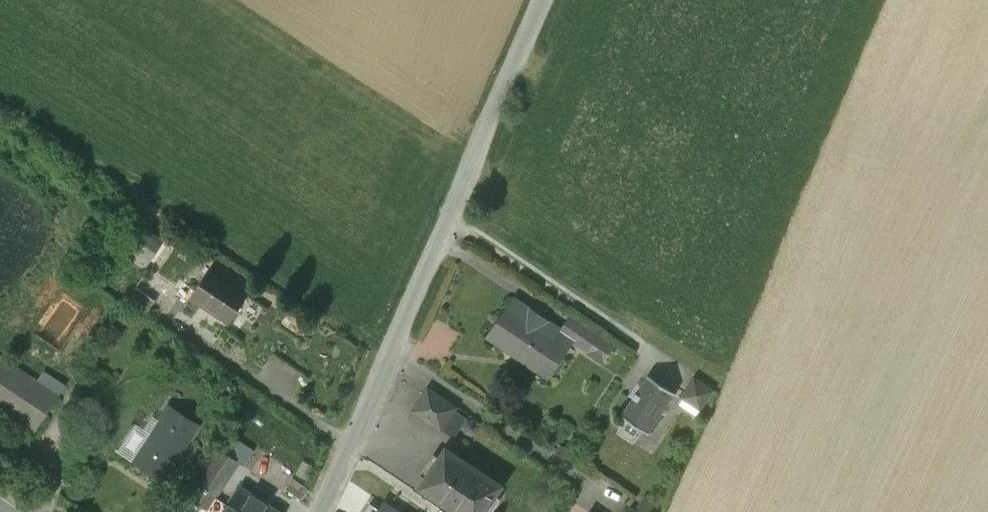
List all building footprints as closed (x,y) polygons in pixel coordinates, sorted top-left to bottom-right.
[(170,227),(146,211),(127,239),(151,255),(170,227)] [(251,293),(213,267),(193,296),(231,322),(251,293)] [(562,331),(514,298),(509,307),(558,340),(562,333),(561,332),(562,331)] [(558,340),(509,307),(499,322),(500,323),(491,335),(490,335),(489,336),(503,345),(502,346),(514,354),(516,352),(522,356),(520,358),(537,370),(558,340)] [(590,331),(571,318),(562,331),(561,332),(562,333),(580,345),(590,331)] [(590,331),(580,345),(590,352),(600,338),(590,331)] [(0,357),(0,406),(37,430),(59,397),(0,357)] [(649,375),(621,416),(649,434),(676,393),(649,375)] [(715,391),(694,377),(680,398),(701,411),(715,391)] [(456,408),(429,390),(414,412),(442,430),(456,408)] [(170,407),(135,460),(132,459),(131,460),(165,483),(175,467),(173,465),(199,426),(170,407)] [(224,457),(243,469),(255,451),(237,439),(224,457)] [(446,448),(419,488),(455,511),(486,511),(503,486),(446,448)] [(243,469),(224,457),(193,503),(206,511),(214,511),(243,469)] [(241,488),(225,511),(276,511),(241,488)] [(384,504),(378,511),(396,511),(384,504)]
